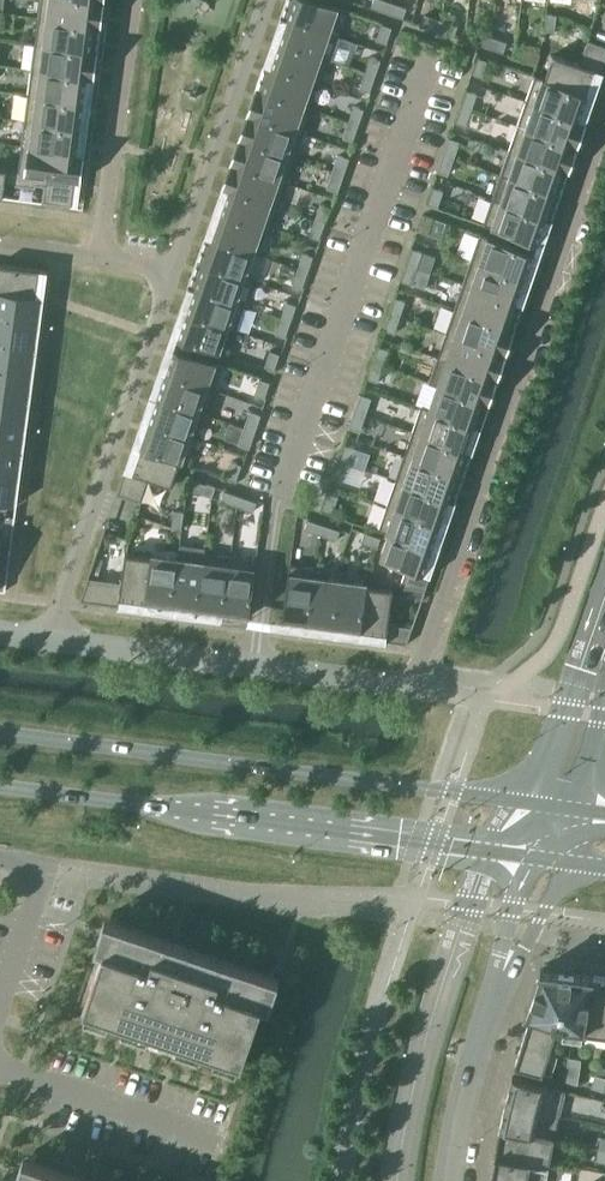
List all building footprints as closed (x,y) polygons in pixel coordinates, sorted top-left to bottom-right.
[(38,18),(94,25),(99,26),(99,25),(95,24),(98,0),(41,0),(38,18)] [(283,17),(287,19),(329,33),(338,7),(316,0),(289,0),(283,17)] [(387,12),(390,2),(384,0),(373,0),(371,7),(387,12)] [(591,31),(604,36),(604,2),(601,1),(591,31)] [(390,2),(387,12),(403,18),(407,8),(390,2)] [(544,30),(554,32),(557,15),(546,13),(544,30)] [(421,25),(437,31),(440,21),(424,15),(421,25)] [(287,19),(279,43),(321,58),(321,56),(329,33),(287,19),(283,17),(282,18),(287,19)] [(38,18),(35,44),(91,51),(96,52),(99,26),(94,25),(38,18)] [(440,21),(437,31),(453,36),(457,26),(440,21)] [(376,40),(386,44),(392,27),(382,24),(376,40)] [(471,41),(487,46),(491,37),(475,31),(471,41)] [(326,53),(351,61),(357,39),(332,32),(326,53)] [(491,37),(487,46),(495,49),(503,52),(507,42),(495,38),(491,37)] [(545,79),(544,80),(588,95),(596,71),(603,73),(604,67),(604,46),(589,40),(588,40),(580,64),(553,55),(545,79)] [(266,65),(266,66),(270,67),(312,82),(312,83),(320,86),(329,59),(321,56),(321,58),(279,43),(271,67),(266,65)] [(35,44),(31,69),(88,77),(91,52),(96,52),(91,51),(35,44)] [(520,58),(537,63),(540,54),(524,48),(520,58)] [(371,57),(365,73),(375,76),(381,60),(371,57)] [(478,58),(472,74),(482,77),(488,61),(478,58)] [(266,66),(257,90),(262,92),(304,106),(304,105),(312,83),(312,82),(270,67),(266,66)] [(31,69),(28,95),(84,102),(88,77),(31,69)] [(375,76),(365,73),(360,89),(370,92),(375,76)] [(535,76),(526,101),(579,120),(588,95),(544,80),(545,79),(535,76)] [(262,93),(253,117),(303,134),(312,108),(304,105),(304,106),(262,92),(257,90),(257,91),(262,93)] [(467,90),(461,106),(471,110),(477,94),(467,90)] [(28,95),(25,121),(81,128),(84,102),(28,95)] [(526,101),(517,126),(571,144),(579,120),(526,101)] [(354,106),(348,122),(358,125),(364,109),(354,106)] [(471,110),(461,106),(456,122),(466,126),(471,110)] [(253,117),(245,141),(295,158),(303,134),(253,117)] [(25,121),(21,146),(77,154),(81,128),(25,121)] [(358,125),(348,122),(343,138),(353,141),(358,125)] [(517,126),(509,150),(563,169),(567,170),(567,169),(563,168),(571,144),(517,126)] [(449,139),(443,155),(453,158),(459,142),(449,139)] [(245,141),(237,166),(287,183),(295,158),(245,141)] [(21,146),(18,171),(18,172),(74,180),(74,179),(77,154),(21,146)] [(509,150),(501,175),(554,193),(559,195),(567,170),(563,169),(509,150)] [(338,155),(333,171),(343,175),(348,159),(338,155)] [(453,158),(443,155),(438,171),(448,174),(453,158)] [(237,166),(228,190),(278,207),(287,183),(237,166)] [(18,171),(0,169),(0,197),(2,197),(3,197),(5,180),(13,181),(12,185),(36,188),(36,184),(44,186),(42,202),(70,206),(74,180),(18,172),(18,171)] [(343,175),(333,171),(327,187),(337,191),(343,175)] [(495,192),(492,199),(495,200),(546,218),(550,219),(559,195),(554,193),(501,175),(495,192)] [(428,204),(438,207),(443,191),(433,188),(428,204)] [(228,190),(220,215),(261,229),(261,230),(269,233),(278,207),(228,190)] [(495,200),(492,199),(484,224),(495,228),(537,243),(545,218),(550,220),(550,219),(546,218),(495,200)] [(320,204),(314,220),(324,223),(330,207),(320,204)] [(207,237),(211,239),(225,244),(253,253),(256,244),(261,230),(261,229),(220,215),(212,238),(207,237)] [(418,231),(428,234),(434,218),(424,215),(418,231)] [(324,223),(314,220),(309,236),(319,239),(324,223)] [(477,244),(471,260),(495,268),(525,278),(534,253),(508,244),(495,239),(480,234),(477,244)] [(205,244),(198,262),(203,264),(245,278),(253,253),(225,244),(211,239),(207,237),(205,244)] [(412,249),(407,265),(416,268),(430,273),(435,257),(422,252),(412,249)] [(303,253),(298,269),(307,272),(313,256),(303,253)] [(471,260),(463,284),(495,295),(516,303),(521,304),(521,303),(517,302),(525,278),(495,268),(471,260)] [(198,262),(190,286),(194,288),(236,302),(236,301),(245,278),(203,264),(198,262)] [(37,297),(41,297),(41,296),(37,296),(40,271),(47,272),(47,271),(0,265),(0,292),(37,297)] [(416,268),(407,265),(401,281),(411,284),(424,289),(430,273),(416,268)] [(307,272),(298,269),(292,285),(302,288),(307,272)] [(463,284),(454,309),(495,323),(508,327),(512,329),(521,304),(516,303),(495,295),(463,284)] [(194,289),(186,313),(236,330),(245,304),(236,301),(236,302),(194,288),(190,286),(190,287),(194,289)] [(33,322),(38,323),(41,297),(37,297),(0,292),(0,318),(33,322)] [(395,298),(390,314),(400,317),(405,301),(395,298)] [(286,302),(281,318),(291,321),(296,305),(286,302)] [(454,309),(446,333),(495,350),(499,352),(508,328),(512,329),(508,327),(495,323),(454,309)] [(236,330),(186,313),(177,338),(227,355),(236,330)] [(400,317),(390,314),(384,330),(394,333),(400,317)] [(30,348),(34,349),(38,323),(33,322),(0,318),(0,344),(30,348)] [(291,321),(281,318),(275,334),(285,337),(291,321)] [(446,333),(437,358),(491,376),(495,366),(499,352),(495,350),(446,333)] [(26,374),(31,374),(34,349),(30,348),(0,344),(0,370),(26,374)] [(378,347),(373,363),(383,366),(388,350),(378,347)] [(174,348),(165,373),(207,388),(207,386),(215,363),(217,364),(217,363),(174,348)] [(264,366),(274,370),(279,354),(270,350),(264,366)] [(429,383),(437,386),(437,385),(483,401),(491,376),(437,358),(429,383)] [(383,366),(373,363),(367,379),(377,382),(383,366)] [(23,399),(28,400),(31,374),(26,374),(0,370),(0,396),(23,399)] [(165,373),(157,398),(198,412),(198,413),(206,416),(215,389),(207,386),(207,388),(165,373)] [(254,395),(264,398),(270,382),(260,379),(254,395)] [(437,386),(429,408),(429,410),(474,425),(483,401),(437,385),(437,386)] [(360,395),(355,411),(365,415),(370,399),(360,395)] [(19,425),(24,426),(28,400),(23,399),(0,396),(0,423),(19,425)] [(157,398),(148,422),(190,437),(190,436),(198,413),(198,412),(157,398)] [(421,406),(412,431),(466,450),(470,451),(471,450),(466,449),(474,425),(429,410),(429,408),(421,406)] [(365,415),(355,411),(349,427),(359,431),(365,415)] [(250,412),(244,428),(254,431),(260,415),(250,412)] [(148,422),(140,447),(180,461),(179,461),(189,465),(198,438),(190,436),(190,437),(148,422)] [(16,451),(21,451),(24,426),(19,425),(0,423),(0,449),(16,451)] [(254,431),(244,428),(239,444),(249,447),(254,431)] [(412,431),(404,456),(457,474),(462,476),(470,451),(466,450),(412,431)] [(345,445),(339,461),(349,464),(355,448),(345,445)] [(180,461),(140,447),(131,471),(125,468),(116,494),(138,502),(139,503),(148,478),(171,486),(179,461),(180,461)] [(13,476),(17,477),(21,451),(16,451),(0,449),(0,475),(13,476)] [(404,456),(395,480),(449,499),(453,500),(462,476),(457,474),(404,456)] [(226,477),(236,481),(241,465),(231,461),(226,477)] [(349,464),(339,461),(333,477),(343,480),(349,464)] [(0,475),(0,502),(16,504),(17,503),(14,502),(17,477),(13,476),(0,475)] [(190,479),(187,489),(203,494),(206,484),(190,479)] [(395,480),(387,505),(440,523),(449,499),(453,501),(453,500),(449,499),(395,480)] [(221,500),(237,506),(240,496),(224,491),(221,500)] [(322,509),(332,513),(338,497),(328,493),(322,509)] [(240,496),(237,506),(253,512),(256,502),(240,496)] [(378,530),(388,534),(388,533),(432,548),(440,523),(387,505),(378,530)] [(173,510),(171,527),(181,528),(184,511),(173,510)] [(0,550),(0,591),(5,591),(15,517),(4,515),(1,536),(2,536),(0,550)] [(304,529),(320,535),(324,525),(307,519),(304,529)] [(324,525),(320,535),(336,540),(340,530),(324,525)] [(361,542),(377,548),(380,538),(364,532),(361,542)] [(388,533),(388,534),(380,558),(407,568),(400,587),(424,590),(425,590),(430,574),(424,572),(432,548),(388,533)] [(120,599),(146,603),(151,557),(150,557),(125,553),(121,582),(88,578),(87,577),(79,601),(119,606),(120,599)] [(197,609),(223,613),(230,557),(203,553),(202,562),(203,562),(197,609)] [(146,603),(171,606),(177,558),(151,555),(150,557),(151,557),(146,603)] [(230,557),(223,613),(249,616),(257,560),(255,560),(230,557)] [(171,606),(197,609),(203,562),(202,562),(177,558),(171,606)] [(282,621),(308,624),(315,577),(316,577),(317,568),(290,565),(289,564),(282,621)] [(308,624),(334,628),(340,580),(316,577),(315,577),(308,624)] [(334,628),(360,631),(366,585),(367,585),(367,584),(340,580),(334,628)] [(366,585),(360,631),(385,634),(384,642),(406,645),(412,627),(411,626),(388,623),(393,589),(367,585),(366,585)] [(113,921),(113,922),(107,938),(103,949),(84,1005),(141,1024),(160,1031),(161,1031),(242,1059),(261,1003),(265,991),(271,974),(269,974),(176,942),(169,940),(115,922),(113,921)] [(584,1030),(585,1030),(592,976),(574,973),(574,968),(542,964),(542,969),(540,969),(526,1011),(559,1022),(558,1023),(563,1025),(584,1027),(584,1030)] [(604,1033),(604,977),(592,976),(585,1030),(604,1033)] [(542,1074),(558,1023),(559,1022),(526,1011),(525,1013),(531,1015),(514,1066),(542,1074)] [(565,1080),(577,1084),(581,1059),(568,1057),(565,1080)] [(603,1090),(604,1081),(604,1077),(595,1075),(591,1087),(603,1090)] [(510,1079),(505,1102),(559,1115),(565,1091),(511,1076),(510,1079)] [(505,1102),(499,1128),(553,1139),(559,1115),(505,1102)] [(499,1128),(494,1155),(558,1165),(549,1163),(553,1139),(499,1128)] [(599,1148),(596,1160),(604,1161),(604,1150),(599,1148)] [(490,1179),(506,1180),(556,1180),(558,1165),(494,1155),(490,1179)] [(88,1180),(87,1179),(33,1161),(31,1160),(25,1177),(24,1180),(92,1180),(88,1180)]
